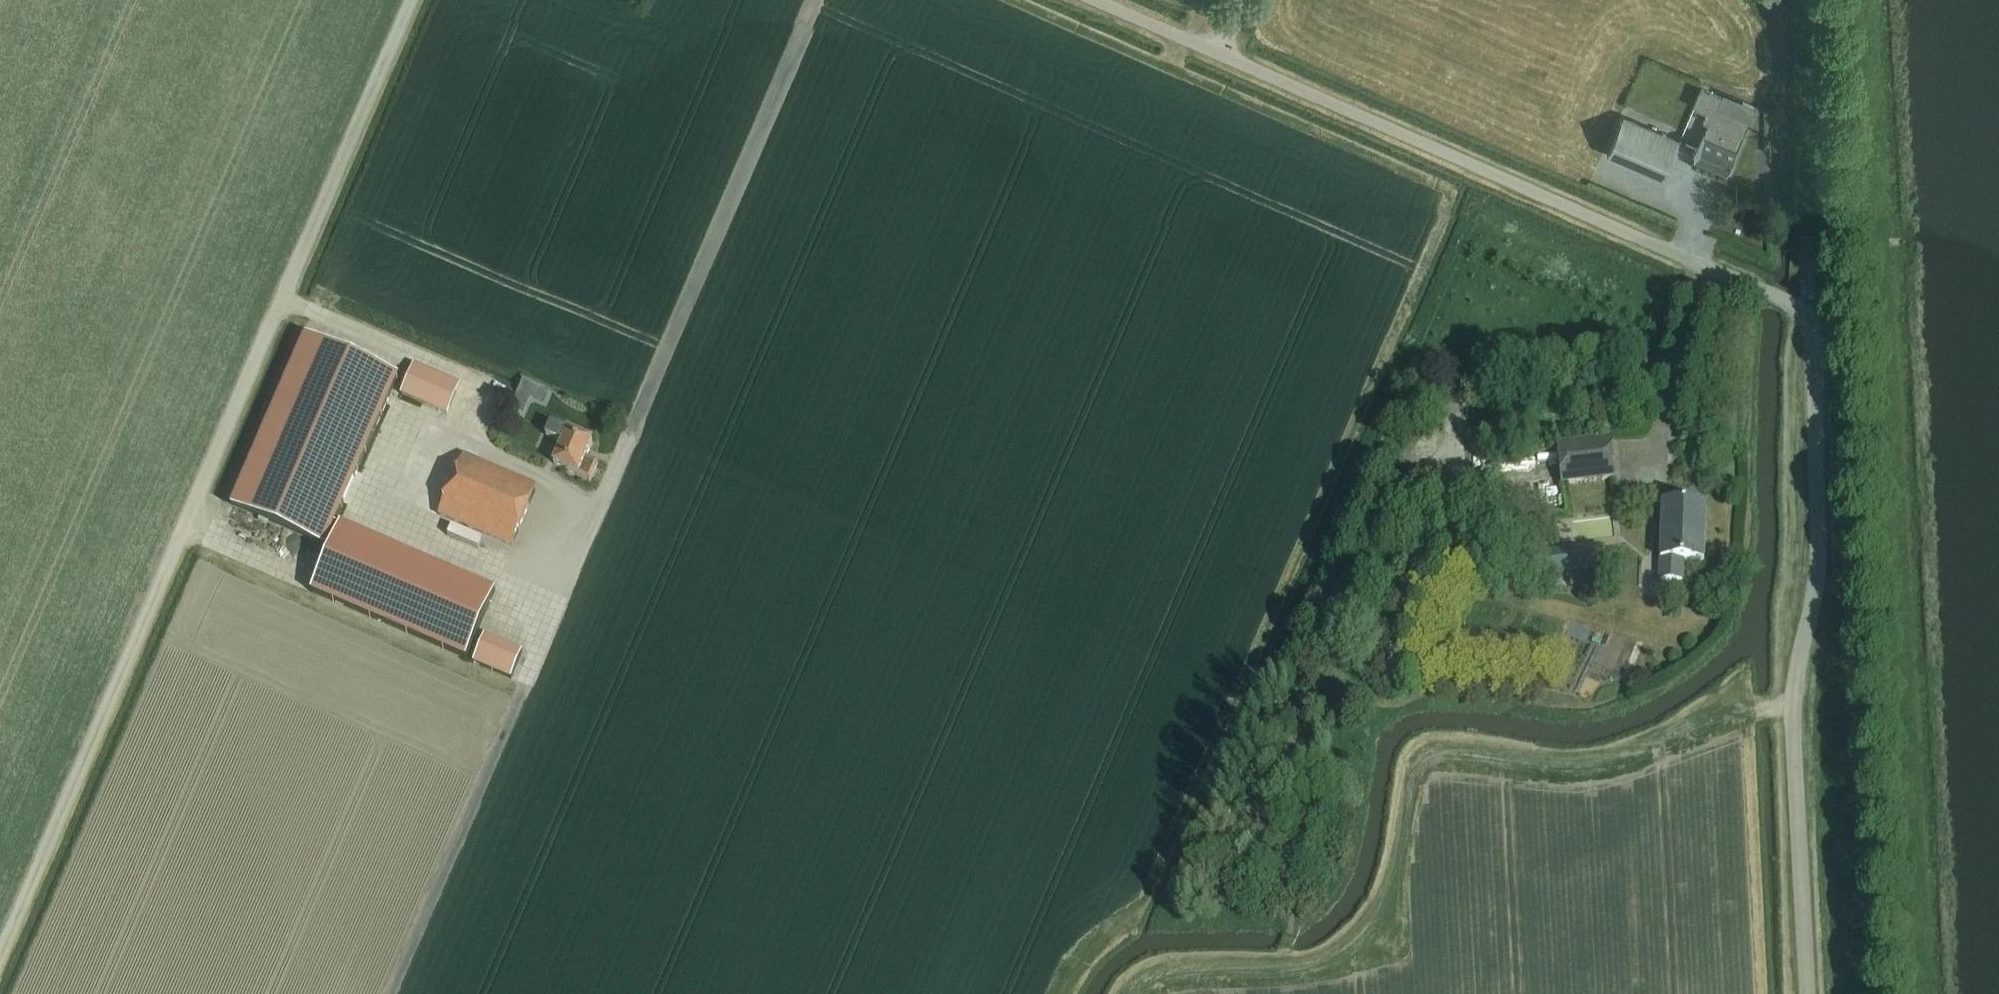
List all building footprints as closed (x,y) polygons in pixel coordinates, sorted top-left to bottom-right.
[(1729,172),(1744,136),(1751,120),(1719,106),(1724,96),(1713,91),(1703,88),(1696,106),(1706,110),(1710,112),(1706,121),(1711,123),(1695,158),(1729,172)] [(1665,179),(1681,141),(1625,116),(1608,154),(1665,179)] [(1725,190),(1732,179),(1700,160),(1693,171),(1725,190)] [(229,506),(323,547),(398,377),(304,336),(229,506)] [(446,416),(459,384),(413,364),(399,395),(446,416)] [(592,441),(573,433),(567,430),(567,431),(550,423),(545,435),(561,443),(553,463),(567,470),(566,472),(589,482),(597,463),(585,457),(592,441)] [(1556,443),(1560,484),(1615,478),(1611,438),(1556,443)] [(536,487),(518,479),(462,455),(437,514),(511,546),(536,487)] [(1553,486),(1529,489),(1532,508),(1556,505),(1553,486)] [(1682,560),(1683,560),(1703,560),(1705,504),(1662,503),(1660,559),(1659,579),(1681,580),(1682,560)] [(340,524),(311,592),(465,659),(495,591),(340,524)] [(1561,572),(1599,568),(1597,546),(1559,550),(1561,572)]
